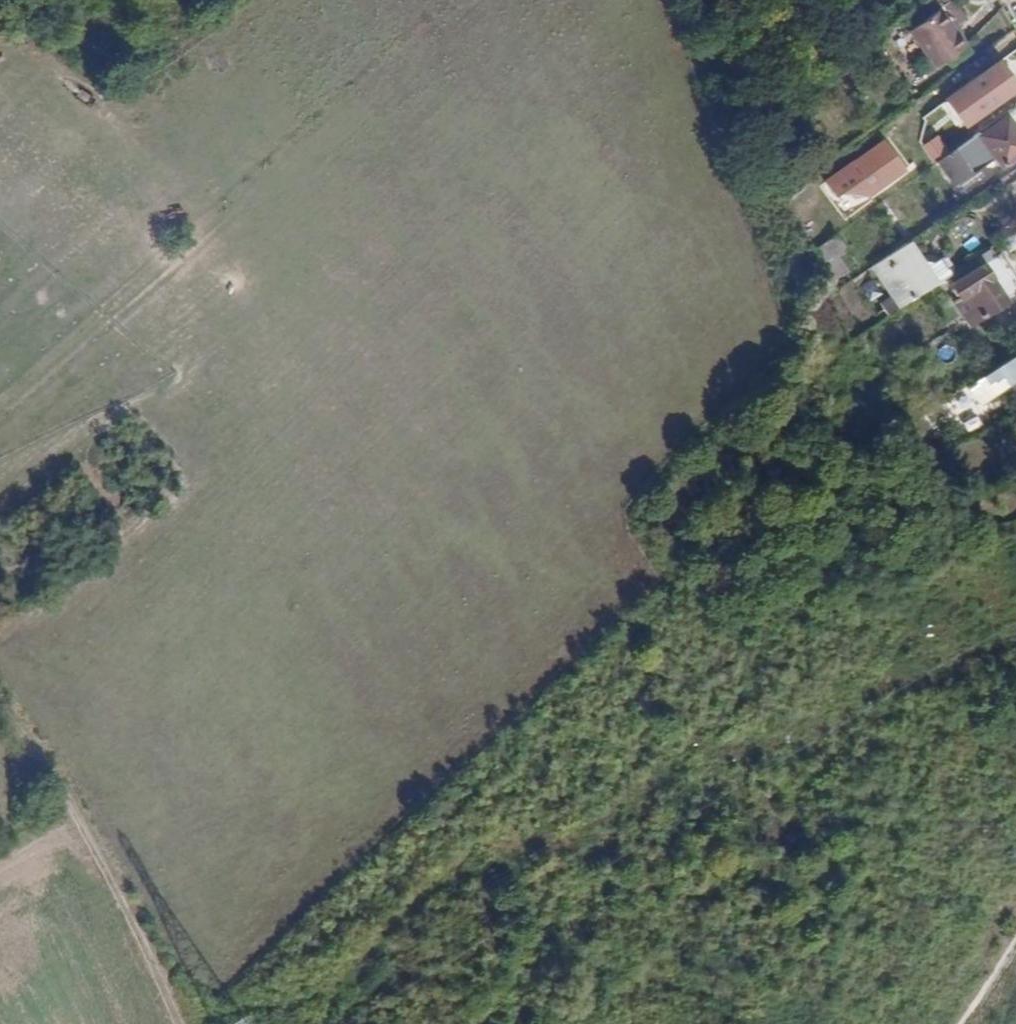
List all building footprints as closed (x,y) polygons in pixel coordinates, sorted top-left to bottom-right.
[(937,6),(950,27),(963,18),(952,0),(946,0),(937,6)] [(927,66),(942,56),(961,44),(950,27),(937,6),(904,29),(927,66)] [(961,44),(942,56),(947,64),(966,51),(961,44)] [(934,121),(951,146),(976,129),(996,116),(993,113),(1010,101),(985,63),(962,78),(966,84),(972,80),(977,85),(972,90),(983,105),(966,116),(954,97),(937,108),(941,116),(934,121)] [(951,146),(936,156),(952,181),(993,155),(1000,163),(1015,153),(1015,130),(1015,128),(1015,127),(1015,108),(979,134),(976,129),(951,146)] [(899,170),(880,139),(826,180),(835,196),(864,198),(899,170)] [(999,237),(1004,247),(1015,239),(1015,227),(999,237)] [(901,237),(867,259),(894,303),(954,265),(945,252),(942,251),(926,260),(922,256),(916,260),(901,237)] [(950,280),(960,294),(967,289),(972,297),(977,294),(986,310),(1015,292),(1015,278),(999,251),(950,280)] [(977,370),(981,377),(993,369),(1000,378),(1005,375),(1013,384),(1015,383),(1015,345),(977,370)] [(940,409),(932,398),(919,407),(927,418),(940,409)]
